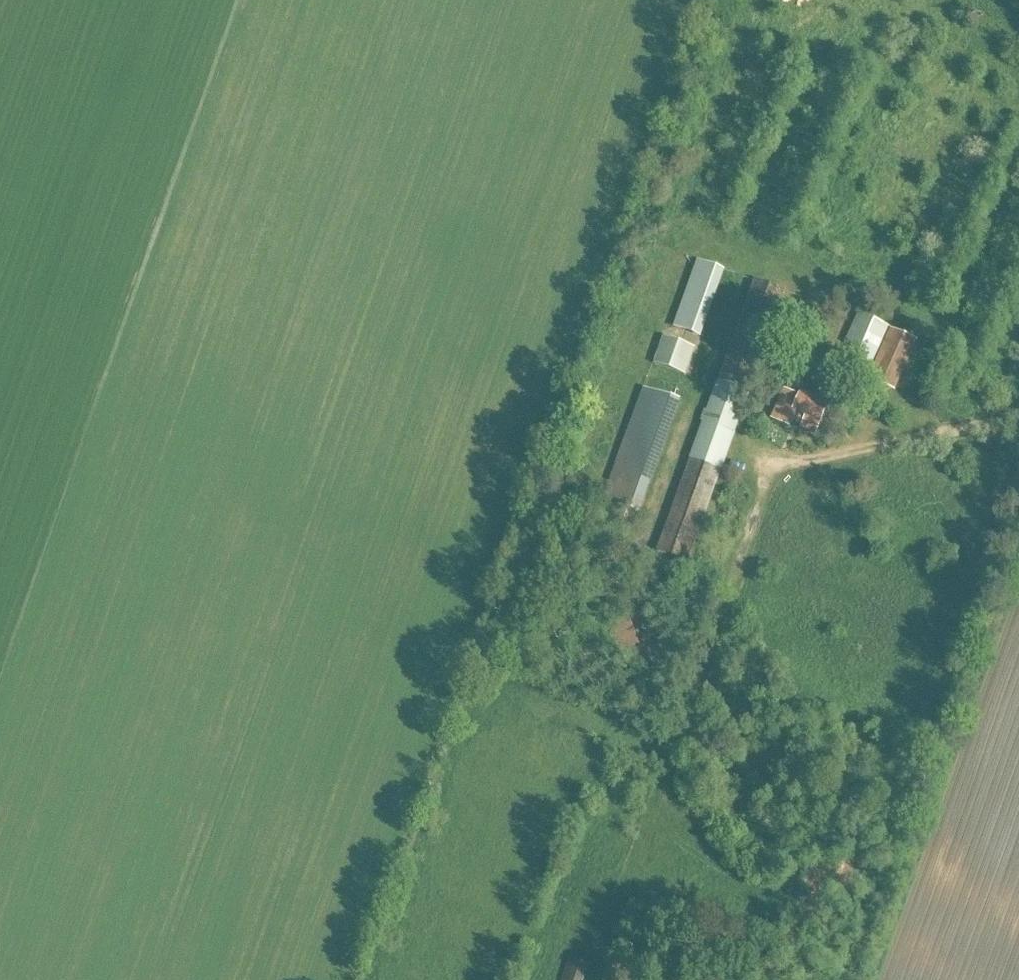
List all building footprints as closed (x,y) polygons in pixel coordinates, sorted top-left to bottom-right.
[(702,338),(725,272),(698,262),(675,327),(702,338)] [(672,484),(680,487),(656,553),(689,564),(735,434),(732,432),(736,421),(739,422),(786,293),(754,281),(696,442),(688,439),(672,484)] [(867,380),(890,330),(858,316),(835,366),(867,380)] [(870,380),(896,392),(918,342),(892,331),(870,380)] [(685,377),(696,350),(665,338),(654,364),(685,377)] [(681,402),(644,389),(604,500),(641,513),(681,402)] [(797,415),(805,418),(801,430),(815,435),(819,425),(820,425),(829,405),(800,393),(798,396),(785,391),(772,421),(791,430),(797,415)] [(590,966),(568,959),(561,979),(585,979),(590,966)]
